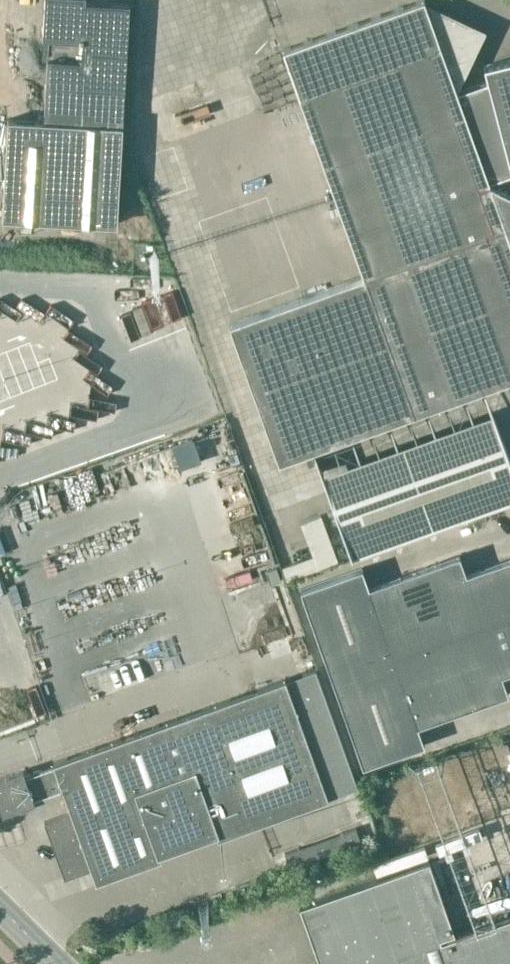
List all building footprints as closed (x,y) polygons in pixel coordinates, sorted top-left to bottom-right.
[(44,108),(44,120),(7,118),(2,218),(117,224),(129,3),(86,1),(86,0),(44,0),(42,39),(48,39),(44,108)] [(490,184),(489,181),(509,173),(509,58),(483,65),(487,81),(456,90),(425,2),(424,0),(419,0),(282,49),(363,275),(229,323),(279,462),(313,450),(351,555),(509,498),(509,460),(484,389),(509,379),(509,194),(490,184)] [(142,58),(141,84),(168,86),(169,60),(142,58)] [(186,446),(187,460),(201,459),(201,445),(186,446)] [(300,586),(365,766),(426,743),(420,724),(509,692),(502,673),(509,671),(509,555),(466,570),(459,551),(369,583),(362,564),(300,586)] [(269,567),(260,570),(264,582),(273,579),(269,567)] [(0,777),(0,812),(1,813),(33,802),(33,800),(62,790),(70,812),(42,822),(62,877),(90,867),(94,880),(327,797),(284,677),(174,717),(173,713),(160,717),(162,721),(52,760),(53,764),(24,774),(22,769),(0,777)] [(28,686),(33,708),(52,704),(48,682),(28,686)] [(287,868),(358,842),(353,827),(282,853),(287,868)] [(441,939),(428,903),(443,898),(429,859),(299,904),(321,963),(450,963),(441,939)] [(441,939),(450,963),(509,963),(509,915),(441,939)]
